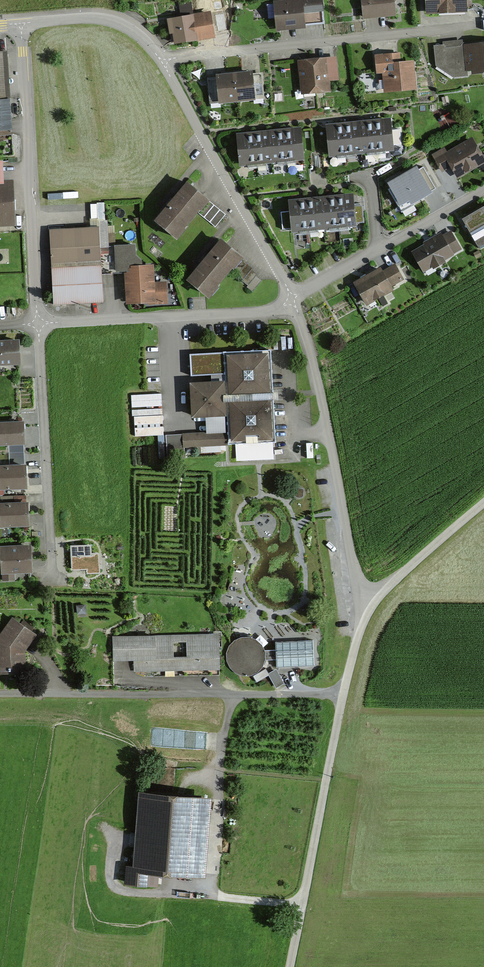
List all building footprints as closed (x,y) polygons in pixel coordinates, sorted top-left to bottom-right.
[(274,6),(277,34),(328,27),(324,0),(315,0),(274,6)] [(365,22),(398,16),(396,0),(361,0),(365,22)] [(426,18),(470,14),(469,0),(425,0),(426,18)] [(209,13),(166,24),(173,49),(216,38),(209,13)] [(464,47),(468,75),(483,73),(483,45),(464,47)] [(336,54),(298,59),(302,91),(330,88),(328,77),(338,76),(336,54)] [(401,54),(374,57),(378,93),(418,89),(415,62),(402,64),(401,54)] [(0,56),(0,136),(14,134),(7,55),(0,56)] [(251,69),(217,73),(220,99),(254,95),(251,69)] [(390,116),(327,122),(330,154),(393,147),(390,116)] [(300,125),(237,132),(241,163),(304,156),(300,125)] [(432,159),(442,173),(451,168),(456,176),(483,158),(483,152),(472,133),(432,159)] [(419,167),(416,162),(387,179),(401,202),(409,197),(412,201),(436,187),(423,164),(419,167)] [(16,233),(14,180),(4,180),(3,163),(0,163),(0,234),(16,233)] [(187,186),(156,225),(177,242),(208,202),(187,186)] [(352,191),(289,197),(292,229),(356,222),(352,191)] [(462,222),(479,252),(483,249),(483,210),(462,222)] [(101,228),(50,230),(53,306),(104,304),(101,228)] [(451,231),(412,256),(426,278),(465,252),(451,231)] [(219,241),(188,282),(210,298),(241,258),(219,241)] [(396,260),(352,286),(367,311),(411,285),(396,260)] [(155,267),(123,270),(126,306),(170,302),(168,281),(156,282),(155,267)] [(0,343),(0,366),(20,364),(17,341),(0,343)] [(273,353),(188,357),(193,447),(278,442),(273,353)] [(163,393),(133,395),(136,437),(167,435),(167,445),(168,451),(185,450),(184,433),(166,434),(163,393)] [(0,423),(0,447),(24,445),(22,422),(0,423)] [(0,467),(0,490),(27,488),(25,465),(0,467)] [(0,504),(0,527),(28,525),(26,502),(0,504)] [(100,553),(91,553),(91,545),(72,545),(73,570),(101,569),(100,553)] [(0,549),(2,572),(32,569),(30,546),(0,549)] [(33,626),(6,619),(1,641),(0,645),(0,669),(21,675),(28,649),(33,626)] [(218,634),(113,636),(114,686),(220,683),(218,634)] [(243,638),(237,640),(232,645),(229,651),(228,658),(229,663),(232,668),(235,672),(240,674),(246,676),(252,676),(259,673),(263,669),(266,664),(267,660),(267,652),(265,647),(261,642),(256,638),(250,637),(243,638)] [(312,640),(276,642),(277,652),(277,660),(278,669),(314,667),(312,640)] [(277,652),(267,652),(267,660),(277,660),(277,652)] [(278,687),(286,682),(278,670),(270,675),(278,687)] [(209,797),(137,792),(132,866),(204,871),(209,797)]
